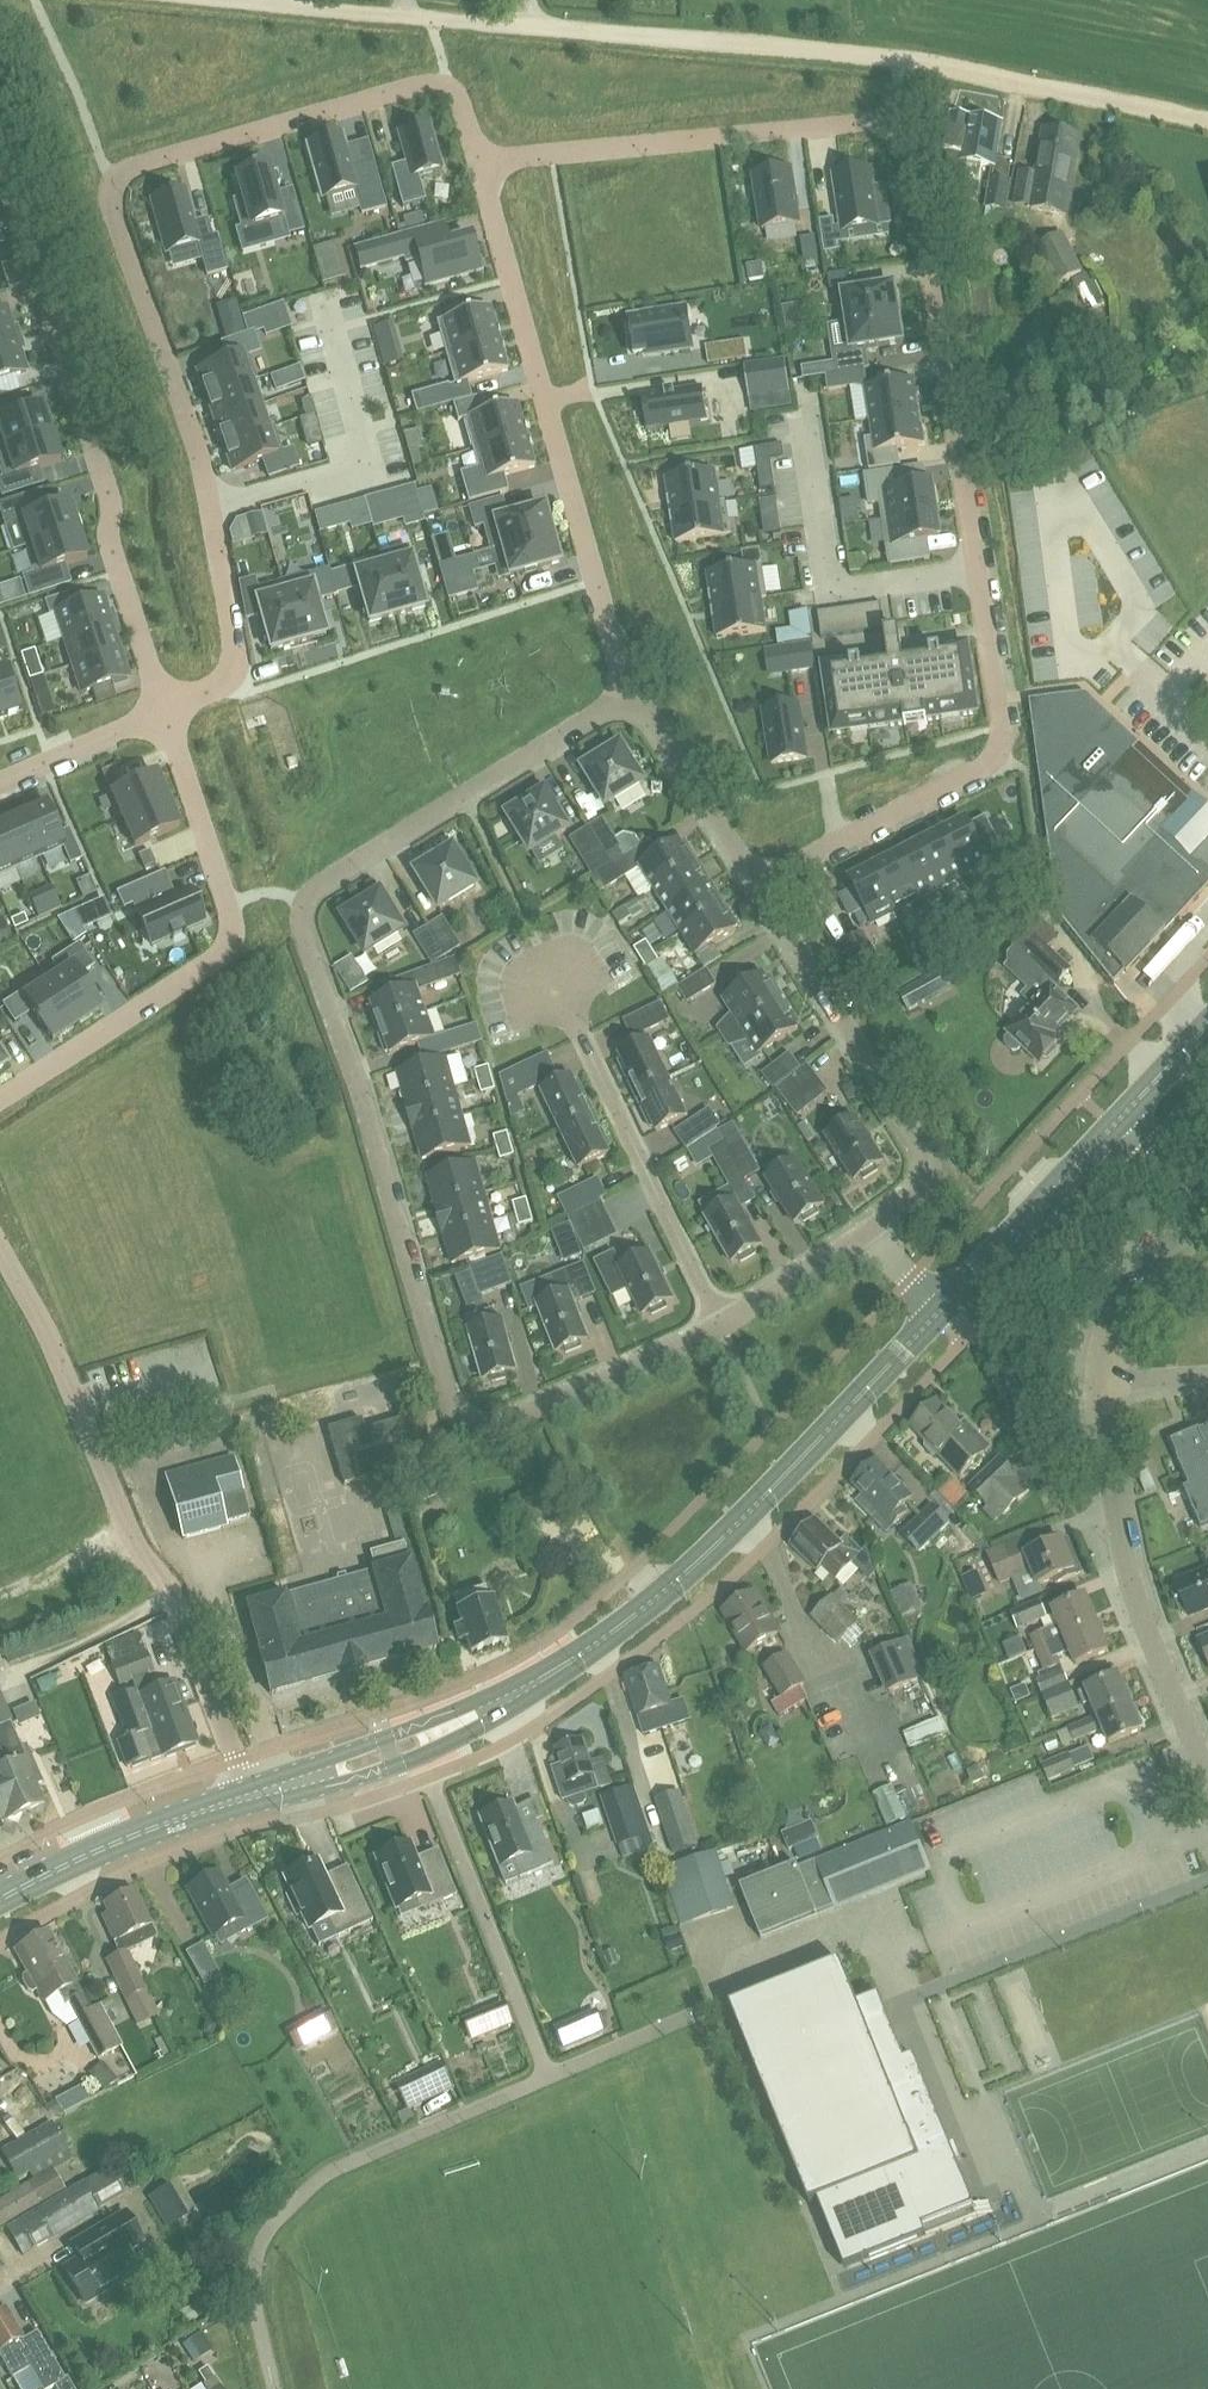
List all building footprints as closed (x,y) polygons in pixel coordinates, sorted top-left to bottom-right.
[(980,182),(981,175),(983,165),(994,167),(1002,124),(951,115),(945,150),(948,151),(945,166),(949,167),(947,181),(950,182),(948,193),(962,195),(965,180),(980,182)] [(442,170),(429,123),(397,132),(406,165),(393,168),(393,167),(391,167),(402,207),(425,201),(418,176),(442,170)] [(1034,209),(1035,209),(1041,210),(1066,215),(1070,192),(1079,138),(1044,132),(1037,175),(1020,172),(1015,205),(1034,209)] [(342,135),(307,145),(322,198),(355,189),(362,214),(385,208),(372,162),(351,168),(342,135)] [(250,173),(236,177),(242,198),(233,200),(241,230),(282,218),(287,234),(303,230),(295,202),(279,207),(268,168),(254,172),(254,171),(250,172),(250,173)] [(842,228),(842,232),(887,225),(890,224),(885,187),(873,189),(870,170),(833,176),(842,228)] [(791,171),(754,177),(762,230),(799,225),(791,171)] [(1014,228),(1016,213),(1008,212),(1013,183),(989,178),(984,208),(981,223),(1014,228)] [(185,191),(152,201),(166,253),(198,244),(207,276),(226,270),(217,236),(212,237),(207,219),(194,223),(185,191)] [(430,212),(403,220),(406,231),(433,225),(430,212)] [(834,219),(820,221),(825,253),(826,253),(825,250),(837,249),(837,251),(838,251),(837,243),(835,229),(834,219)] [(431,229),(355,250),(361,269),(403,257),(405,263),(419,259),(426,286),(480,271),(470,236),(436,246),(431,229)] [(1064,235),(1041,246),(1061,285),(1084,273),(1064,235)] [(818,260),(815,236),(801,239),(804,262),(818,260)] [(322,283),(343,277),(334,245),(313,250),(322,283)] [(995,264),(1002,265),(1008,262),(1010,256),(1008,250),(1001,246),(995,248),(991,252),(991,260),(995,264)] [(758,264),(747,266),(750,281),(765,279),(764,271),(758,264)] [(829,289),(848,286),(846,272),(827,275),(829,289)] [(838,295),(842,323),(898,314),(894,286),(838,295)] [(986,286),(974,288),(977,312),(989,311),(986,286)] [(436,322),(445,354),(499,339),(498,336),(499,335),(497,326),(495,326),(490,307),(436,322)] [(686,308),(627,317),(633,354),(661,349),(662,354),(693,349),(686,308)] [(16,340),(6,309),(0,311),(0,345),(16,340)] [(244,332),(239,314),(221,319),(226,337),(244,332)] [(846,350),(833,352),(835,363),(837,375),(870,369),(867,349),(903,343),(898,314),(842,323),(846,350)] [(206,397),(256,379),(248,356),(259,352),(252,331),(219,343),(226,362),(197,372),(206,397)] [(499,339),(445,354),(454,385),(508,370),(502,352),(504,351),(501,341),(500,342),(499,339)] [(16,340),(0,345),(0,380),(26,371),(16,340)] [(395,342),(381,346),(386,363),(400,359),(395,342)] [(735,343),(707,347),(709,364),(737,360),(735,343)] [(750,397),(788,392),(784,362),(746,368),(750,397)] [(804,380),(826,376),(837,375),(835,363),(802,368),(804,380)] [(385,370),(388,380),(402,376),(399,367),(385,370)] [(284,372),(270,376),(274,390),(288,385),(284,372)] [(837,375),(826,376),(828,390),(855,386),(853,372),(837,375)] [(206,397),(215,422),(260,406),(252,383),(257,381),(256,379),(206,397)] [(865,388),(870,420),(919,413),(919,409),(920,409),(919,399),(917,400),(914,380),(865,388)] [(416,414),(453,403),(448,384),(411,395),(416,414)] [(642,397),(647,430),(708,421),(703,388),(674,392),(674,391),(673,391),(673,393),(666,394),(666,392),(665,392),(665,394),(642,397)] [(457,421),(464,419),(472,450),(526,435),(517,403),(485,412),(481,396),(453,404),(457,421)] [(300,403),(304,417),(315,414),(311,401),(300,403)] [(52,434),(43,407),(11,417),(6,402),(0,404),(0,433),(5,448),(0,450),(0,451),(52,434)] [(260,406),(215,422),(224,446),(273,428),(273,427),(268,429),(260,406)] [(919,413),(870,420),(873,438),(864,440),(869,471),(900,466),(898,449),(924,445),(921,426),(923,425),(921,416),(920,416),(919,413)] [(273,428),(224,446),(233,471),(263,461),(269,478),(299,467),(293,450),(282,454),(273,428)] [(52,434),(0,451),(0,470),(3,479),(0,480),(0,491),(2,497),(33,487),(28,472),(61,461),(52,434)] [(526,435),(472,450),(477,468),(459,473),(468,502),(508,491),(503,475),(534,467),(526,435)] [(417,450),(408,452),(412,467),(421,464),(417,450)] [(770,460),(756,462),(760,491),(775,489),(770,460)] [(907,489),(904,470),(865,476),(870,504),(880,502),(883,520),(936,511),(932,485),(907,489)] [(715,471),(666,478),(669,498),(667,498),(669,508),(670,508),(671,511),(726,503),(725,502),(720,502),(715,471)] [(380,494),(388,523),(403,519),(405,527),(424,521),(423,517),(419,502),(414,485),(392,491),(380,494)] [(26,548),(78,531),(69,503),(38,514),(31,495),(0,505),(0,509),(5,526),(18,522),(26,546),(26,548)] [(423,517),(433,514),(429,499),(419,502),(423,517)] [(475,527),(483,525),(490,552),(551,535),(543,507),(507,517),(501,499),(469,508),(475,527)] [(726,503),(671,511),(671,514),(670,514),(671,524),(673,524),(676,544),(731,535),(726,503)] [(314,513),(320,532),(352,523),(346,504),(314,513)] [(890,565),(923,560),(920,541),(941,538),(936,511),(883,520),(887,546),(890,565)] [(250,538),(252,537),(265,534),(259,512),(244,517),(250,538)] [(779,515),(764,517),(767,534),(782,532),(779,515)] [(87,558),(78,531),(26,548),(35,575),(87,558)] [(496,550),(504,578),(559,562),(551,535),(496,550)] [(408,547),(380,554),(397,615),(425,607),(408,547)] [(759,550),(743,552),(744,564),(761,562),(759,550)] [(397,615),(380,554),(379,555),(382,566),(355,573),(369,623),(397,615)] [(467,559),(439,567),(448,599),(476,591),(467,559)] [(762,565),(707,573),(710,593),(708,593),(710,603),(712,603),(712,606),(767,598),(762,565)] [(309,574),(281,582),(298,643),(326,635),(309,574)] [(298,643),(281,582),(257,589),(254,579),(238,584),(245,621),(261,617),(270,650),(298,643)] [(64,640),(111,624),(102,597),(71,607),(67,594),(44,601),(49,615),(55,613),(64,640)] [(714,619),(717,639),(766,631),(761,600),(767,599),(767,598),(712,606),(712,609),(711,609),(712,619),(714,619)] [(819,612),(818,613),(822,639),(823,639),(823,638),(884,629),(884,630),(885,630),(881,603),(880,604),(819,613),(819,612)] [(72,666),(120,650),(116,637),(111,624),(64,640),(72,666)] [(799,632),(796,637),(797,644),(812,641),(811,631),(799,632)] [(900,632),(885,634),(888,658),(903,656),(900,632)] [(810,645),(787,648),(790,672),(814,668),(810,645)] [(862,663),(824,669),(834,735),(851,732),(850,724),(868,722),(869,730),(871,729),(870,722),(888,719),(889,727),(905,724),(905,727),(907,727),(906,716),(924,714),(926,724),(928,724),(927,721),(942,719),(941,711),(959,708),(960,716),(977,714),(967,648),(930,653),(931,661),(863,671),(862,663)] [(72,666),(81,693),(129,678),(120,650),(72,666)] [(43,675),(38,662),(25,666),(29,680),(43,675)] [(20,713),(5,668),(0,670),(0,719),(20,713)] [(29,680),(34,695),(48,690),(43,676),(29,680)] [(1028,703),(1058,917),(1115,987),(1140,960),(1141,961),(1207,889),(1207,820),(1133,751),(1139,745),(1083,694),(1028,703)] [(799,705),(763,710),(772,764),(807,758),(799,705)] [(608,806),(644,784),(621,747),(611,753),(609,749),(592,759),(595,763),(585,770),(608,806)] [(113,767),(102,772),(108,785),(119,781),(113,767)] [(123,820),(168,801),(156,774),(112,794),(123,820)] [(532,853),(569,830),(546,794),(536,800),(533,795),(517,806),(520,810),(509,816),(532,853)] [(168,801),(123,820),(135,846),(180,827),(168,801)] [(21,814),(39,857),(62,847),(70,864),(82,859),(69,829),(58,833),(45,803),(21,814)] [(39,857),(21,814),(0,823),(0,832),(16,868),(39,857)] [(967,821),(943,834),(965,876),(989,864),(991,868),(1008,859),(986,817),(969,825),(967,821)] [(607,857),(612,864),(625,856),(626,856),(621,848),(604,819),(590,828),(607,857)] [(607,857),(590,828),(571,840),(593,875),(612,864),(607,857)] [(16,868),(0,832),(0,874),(16,868)] [(943,834),(920,845),(942,888),(965,876),(943,834)] [(641,869),(654,890),(695,864),(690,856),(693,854),(685,842),(682,844),(681,842),(660,855),(651,840),(642,845),(626,856),(625,856),(635,872),(641,869)] [(920,845),(897,857),(919,900),(942,888),(920,845)] [(442,852),(426,862),(428,866),(418,873),(441,909),(477,887),(455,850),(445,856),(442,852)] [(144,869),(155,864),(150,851),(139,855),(144,869)] [(608,889),(635,872),(625,856),(612,864),(598,873),(608,889)] [(897,857),(874,869),(896,912),(919,900),(897,857)] [(654,890),(668,912),(712,884),(703,870),(700,872),(695,864),(654,890)] [(874,869),(850,881),(855,890),(840,897),(848,913),(850,916),(853,914),(860,927),(871,922),(872,924),(896,912),(874,869)] [(159,874),(116,893),(123,909),(134,905),(152,945),(171,937),(185,930),(204,922),(189,889),(175,895),(170,898),(159,874)] [(668,912),(681,934),(723,908),(718,900),(721,898),(712,884),(668,912)] [(345,918),(368,954),(404,932),(382,895),(372,902),(369,897),(353,907),(355,912),(345,918)] [(1001,915),(1000,912),(997,906),(993,898),(980,904),(982,908),(984,912),(989,921),(1001,915)] [(620,926),(633,918),(626,908),(614,915),(620,926)] [(723,908),(681,934),(696,956),(737,930),(735,928),(738,926),(731,914),(728,916),(723,908)] [(970,920),(974,928),(989,921),(984,912),(982,908),(968,915),(970,920)] [(24,914),(11,920),(15,929),(28,923),(24,914)] [(430,927),(447,956),(461,947),(444,919),(430,927)] [(948,931),(953,940),(965,933),(961,924),(948,931)] [(433,964),(447,956),(430,927),(416,936),(433,964)] [(0,934),(0,944),(12,939),(8,930),(0,934)] [(863,934),(842,946),(867,987),(888,974),(863,934)] [(1016,948),(1009,956),(1006,969),(1002,973),(1025,994),(1019,1001),(1030,1012),(1009,1034),(1010,1035),(1004,1042),(1004,1048),(1010,1054),(1017,1054),(1023,1047),(1040,1063),(1059,1043),(1052,1037),(1076,1011),(1053,990),(1071,971),(1047,948),(1043,952),(1026,936),(1016,947),(1016,948)] [(635,949),(641,959),(653,951),(647,941),(635,949)] [(653,951),(641,959),(648,969),(660,962),(653,951)] [(933,951),(920,957),(925,966),(937,960),(933,951)] [(368,985),(351,958),(334,969),(351,995),(368,985)] [(456,959),(425,971),(430,987),(462,975),(456,959)] [(45,977),(76,1025),(100,1009),(72,966),(49,981),(46,976),(45,977)] [(688,1003),(716,985),(707,971),(679,988),(688,1003)] [(676,989),(668,975),(655,983),(664,996),(676,989)] [(719,1030),(724,1038),(782,1002),(780,999),(783,997),(776,985),(773,987),(765,975),(724,1001),(732,1015),(719,1030)] [(76,1025),(45,977),(21,992),(52,1040),(76,1025)] [(378,1021),(381,1030),(427,1013),(418,988),(372,1005),(373,1007),(370,1008),(375,1022),(378,1021)] [(910,1015),(926,1005),(917,988),(900,997),(910,1015)] [(782,1002),(724,1038),(730,1047),(749,1041),(758,1055),(799,1029),(791,1017),(794,1015),(787,1003),(784,1005),(782,1002)] [(633,1039),(670,1022),(661,1004),(625,1022),(633,1039)] [(427,1013),(381,1030),(385,1039),(381,1040),(386,1053),(390,1052),(390,1055),(436,1038),(427,1013)] [(477,1026),(445,1036),(450,1052),(482,1042),(477,1026)] [(630,1078),(638,1093),(668,1079),(650,1041),(620,1055),(622,1061),(619,1063),(627,1080),(630,1078)] [(774,1088),(800,1068),(790,1055),(763,1075),(774,1088)] [(406,1102),(406,1103),(455,1088),(447,1059),(398,1074),(406,1102)] [(507,1101),(541,1085),(530,1062),(500,1077),(507,1101)] [(479,1081),(493,1077),(490,1067),(476,1070),(479,1081)] [(773,1091),(787,1109),(819,1084),(805,1067),(773,1091)] [(496,1090),(493,1077),(479,1081),(482,1094),(496,1090)] [(560,1131),(590,1116),(583,1101),(586,1099),(578,1082),(575,1084),(572,1077),(542,1092),(560,1131)] [(668,1079),(638,1093),(646,1110),(642,1111),(651,1129),(654,1127),(657,1133),(687,1118),(668,1079)] [(854,1082),(842,1089),(849,1102),(861,1095),(854,1082)] [(455,1088),(406,1103),(414,1130),(414,1131),(463,1117),(455,1088)] [(676,1134),(686,1149),(720,1127),(709,1111),(676,1134)] [(598,1133),(590,1116),(560,1131),(579,1170),(609,1155),(607,1150),(610,1148),(602,1131),(598,1133)] [(463,1117),(414,1131),(415,1131),(423,1160),(472,1146),(463,1117)] [(875,1167),(882,1163),(855,1120),(827,1138),(854,1180),(860,1176),(863,1181),(878,1171),(875,1167)] [(815,1139),(805,1123),(799,1127),(809,1143),(815,1139)] [(494,1137),(498,1149),(512,1145),(508,1133),(494,1137)] [(729,1151),(730,1151),(725,1142),(710,1151),(729,1183),(742,1175),(729,1151)] [(744,1143),(730,1151),(729,1151),(742,1175),(757,1167),(744,1143)] [(512,1145),(498,1149),(501,1160),(515,1156),(512,1145)] [(804,1223),(818,1214),(816,1210),(822,1205),(795,1163),(767,1180),(794,1223),(801,1219),(804,1223)] [(436,1207),(485,1193),(477,1164),(428,1178),(436,1206),(435,1206),(436,1207)] [(559,1199),(567,1217),(599,1201),(606,1197),(598,1180),(559,1199)] [(493,1221),(485,1193),(436,1207),(436,1208),(444,1235),(493,1221)] [(513,1203),(516,1214),(530,1210),(527,1199),(513,1203)] [(608,1219),(599,1201),(567,1217),(576,1235),(608,1219)] [(735,1202),(706,1219),(731,1263),(738,1259),(741,1263),(756,1255),(753,1250),(760,1246),(735,1202)] [(530,1210),(516,1214),(517,1215),(520,1225),(520,1226),(534,1222),(530,1210)] [(493,1221),(444,1235),(444,1236),(452,1264),(501,1250),(493,1221)] [(642,1315),(649,1311),(652,1316),(667,1308),(665,1304),(672,1300),(650,1255),(621,1269),(614,1253),(595,1262),(612,1297),(629,1289),(642,1315)] [(502,1257),(471,1268),(481,1295),(512,1284),(502,1257)] [(573,1303),(595,1294),(583,1265),(523,1289),(530,1308),(538,1305),(556,1352),(563,1349),(565,1354),(582,1348),(580,1343),(587,1340),(573,1303)] [(483,1380),(491,1378),(492,1383),(509,1378),(508,1373),(515,1371),(501,1322),(499,1323),(497,1316),(493,1311),(481,1314),(485,1327),(470,1331),(479,1366),(483,1380)] [(464,1367),(461,1354),(455,1356),(464,1385),(472,1383),(468,1370),(464,1367)] [(939,1455),(947,1463),(948,1462),(960,1475),(971,1465),(974,1462),(984,1452),(990,1447),(967,1423),(962,1428),(937,1401),(912,1426),(926,1440),(924,1448),(932,1455),(939,1455)] [(419,1414),(365,1429),(362,1430),(372,1464),(375,1464),(429,1448),(419,1414)] [(362,1430),(365,1429),(361,1419),(327,1429),(344,1485),(378,1475),(375,1464),(372,1464),(362,1430)] [(1168,1439),(1176,1457),(1178,1456),(1190,1484),(1188,1485),(1183,1487),(1201,1529),(1207,1527),(1207,1425),(1184,1436),(1183,1433),(1168,1439)] [(227,1527),(226,1523),(250,1517),(245,1497),(244,1494),(235,1457),(185,1471),(169,1474),(173,1487),(171,1488),(184,1539),(227,1527)] [(970,1487),(988,1506),(983,1511),(994,1522),(999,1517),(1001,1519),(1030,1492),(998,1459),(970,1487)] [(875,1461),(853,1482),(864,1494),(857,1500),(873,1517),(878,1512),(891,1527),(907,1512),(902,1507),(911,1498),(875,1461)] [(429,1478),(409,1487),(417,1503),(437,1493),(429,1478)] [(375,1487),(379,1501),(394,1497),(391,1482),(375,1487)] [(951,1525),(931,1504),(901,1535),(920,1554),(951,1525)] [(836,1580),(852,1563),(862,1554),(845,1538),(840,1543),(817,1520),(791,1546),(817,1571),(822,1567),(836,1580)] [(1081,1572),(1068,1539),(1064,1540),(1063,1539),(1022,1556),(1022,1557),(1017,1559),(1011,1544),(1016,1541),(1016,1540),(987,1552),(1000,1583),(1005,1581),(1031,1570),(1038,1586),(1054,1579),(1056,1582),(1081,1572)] [(285,1594),(246,1605),(271,1694),(342,1675),(343,1676),(363,1671),(363,1669),(435,1649),(411,1559),(409,1559),(404,1543),(370,1552),(374,1569),(372,1570),(372,1571),(285,1594)] [(1176,1583),(1178,1587),(1173,1590),(1183,1615),(1189,1613),(1190,1617),(1207,1609),(1207,1570),(1176,1583)] [(470,1655),(505,1644),(487,1587),(453,1598),(458,1613),(457,1613),(461,1628),(455,1630),(459,1643),(466,1641),(470,1655)] [(905,1587),(892,1592),(902,1615),(915,1610),(905,1587)] [(748,1652),(780,1632),(756,1592),(724,1612),(748,1652)] [(833,1597),(813,1618),(839,1642),(859,1621),(833,1597)] [(1029,1637),(1035,1650),(1065,1638),(1097,1624),(1086,1597),(1053,1611),(1059,1625),(1047,1630),(1029,1637)] [(1017,1632),(1048,1619),(1040,1601),(1011,1613),(1017,1632)] [(1097,1624),(1065,1638),(1035,1650),(1044,1672),(1037,1675),(1039,1679),(1036,1681),(1042,1695),(1069,1683),(1064,1669),(1063,1670),(1062,1665),(1059,1657),(1071,1652),(1076,1665),(1109,1652),(1097,1624)] [(1015,1633),(1000,1638),(1006,1653),(1020,1647),(1015,1633)] [(1200,1641),(1207,1660),(1207,1637),(1200,1641)] [(905,1641),(874,1654),(889,1691),(920,1678),(905,1641)] [(155,1671),(146,1649),(144,1650),(110,1663),(119,1685),(132,1680),(138,1694),(155,1689),(149,1673),(155,1671)] [(784,1696),(772,1703),(779,1715),(808,1698),(784,1658),(767,1668),(784,1696)] [(660,1668),(625,1679),(637,1717),(639,1716),(645,1735),(690,1720),(684,1701),(672,1705),(660,1668)] [(1097,1717),(1130,1703),(1126,1693),(1130,1691),(1125,1679),(1121,1681),(1119,1676),(1086,1690),(1078,1693),(1084,1706),(1092,1703),(1097,1717)] [(155,1689),(138,1694),(113,1703),(127,1741),(117,1745),(127,1770),(131,1769),(132,1771),(142,1767),(141,1765),(152,1761),(151,1759),(162,1755),(163,1759),(167,1758),(168,1760),(178,1756),(177,1754),(184,1752),(185,1754),(195,1750),(194,1748),(197,1747),(196,1745),(173,1682),(155,1689)] [(1079,1710),(1069,1683),(1042,1695),(1052,1720),(1079,1710)] [(30,1756),(27,1747),(21,1750),(10,1724),(13,1723),(1,1695),(0,1696),(0,1809),(4,1820),(5,1819),(6,1820),(44,1804),(37,1786),(42,1784),(30,1756)] [(1130,1703),(1097,1717),(1070,1728),(1075,1742),(1103,1731),(1109,1744),(1142,1730),(1140,1725),(1143,1724),(1138,1712),(1135,1713),(1130,1703)] [(910,1742),(903,1745),(926,1793),(964,1775),(933,1709),(901,1724),(910,1742)] [(563,1765),(553,1768),(564,1801),(569,1799),(571,1805),(575,1807),(585,1803),(587,1799),(585,1794),(611,1785),(603,1759),(592,1762),(584,1739),(557,1748),(563,1765)] [(1042,1765),(1043,1768),(1048,1780),(1074,1770),(1067,1755),(1042,1765)] [(972,1784),(983,1779),(978,1766),(966,1771),(972,1784)] [(626,1788),(600,1797),(616,1846),(642,1838),(646,1851),(655,1848),(635,1785),(626,1788)] [(905,1819),(890,1786),(873,1794),(887,1827),(905,1819)] [(659,1808),(675,1854),(697,1847),(682,1801),(659,1808)] [(501,1809),(499,1804),(483,1811),(485,1815),(479,1818),(498,1866),(513,1861),(520,1878),(554,1865),(537,1821),(521,1826),(512,1804),(501,1809)] [(789,1850),(819,1838),(813,1822),(783,1834),(789,1850)] [(796,1866),(740,1889),(760,1936),(879,1888),(928,1868),(910,1823),(798,1870),(796,1866)] [(409,1845),(376,1858),(396,1910),(419,1900),(422,1909),(456,1895),(440,1854),(416,1864),(409,1845)] [(694,1921),(733,1908),(715,1853),(685,1863),(663,1870),(681,1925),(694,1921)] [(317,1862),(284,1877),(292,1894),(287,1896),(296,1915),(301,1913),(309,1930),(331,1919),(337,1932),(370,1916),(349,1871),(326,1882),(317,1862)] [(247,1885),(231,1894),(219,1872),(187,1890),(213,1936),(233,1925),(238,1934),(266,1919),(247,1885)] [(134,1948),(143,1944),(155,1938),(134,1891),(131,1892),(126,1890),(119,1893),(118,1898),(103,1905),(107,1913),(101,1916),(113,1943),(120,1940),(122,1946),(132,1942),(134,1948)] [(458,1938),(462,1950),(484,1943),(481,1931),(458,1938)] [(679,1932),(665,1937),(669,1952),(684,1947),(679,1932)] [(90,2012),(74,1983),(48,1935),(21,1949),(33,1971),(28,1973),(28,1972),(22,1976),(22,1981),(27,1990),(32,1992),(37,1990),(39,1993),(40,1993),(48,2007),(52,2015),(65,2025),(75,2021),(92,2052),(93,2051),(98,2059),(121,2047),(99,2007),(90,2012)] [(156,2014),(144,1989),(125,1950),(106,1959),(137,2024),(156,2014)] [(617,1964),(613,1950),(603,1953),(607,1967),(617,1964)] [(841,1962),(730,2006),(810,2205),(818,2202),(819,2203),(836,2196),(863,2264),(935,2235),(933,2230),(941,2227),(943,2232),(979,2217),(974,2206),(956,2160),(945,2133),(915,2057),(906,2061),(880,1996),(858,2005),(841,1962)] [(469,2040),(509,2024),(503,2007),(480,2016),(484,2024),(466,2031),(469,2040)] [(307,2021),(316,2038),(335,2028),(325,2011),(307,2021)] [(594,2013),(554,2029),(562,2047),(601,2031),(594,2013)] [(116,2080),(106,2068),(93,2078),(103,2091),(116,2080)] [(442,2072),(419,2083),(423,2091),(399,2103),(403,2111),(451,2089),(442,2072)] [(82,2084),(54,2099),(62,2113),(90,2098),(82,2084)] [(37,2102),(11,2112),(14,2120),(40,2111),(37,2102)] [(54,2168),(72,2158),(51,2121),(2,2150),(17,2179),(28,2173),(32,2181),(54,2168)] [(110,2167),(84,2183),(98,2207),(100,2209),(125,2194),(110,2167)] [(0,2206),(0,2226),(66,2188),(56,2172),(0,2206)] [(49,2236),(98,2207),(84,2183),(7,2228),(23,2255),(51,2238),(49,2236)] [(148,2189),(168,2234),(180,2229),(160,2184),(148,2189)] [(81,2259),(64,2268),(85,2303),(136,2273),(123,2251),(141,2240),(125,2213),(95,2231),(72,2244),(81,2259)] [(12,2379),(30,2369),(41,2388),(50,2388),(55,2386),(57,2388),(75,2388),(67,2375),(64,2378),(37,2332),(23,2340),(5,2309),(0,2312),(0,2311),(0,2357),(12,2379)] [(202,2330),(182,2343),(190,2355),(209,2341),(202,2330)] [(205,2384),(214,2379),(207,2368),(199,2373),(205,2384)]
